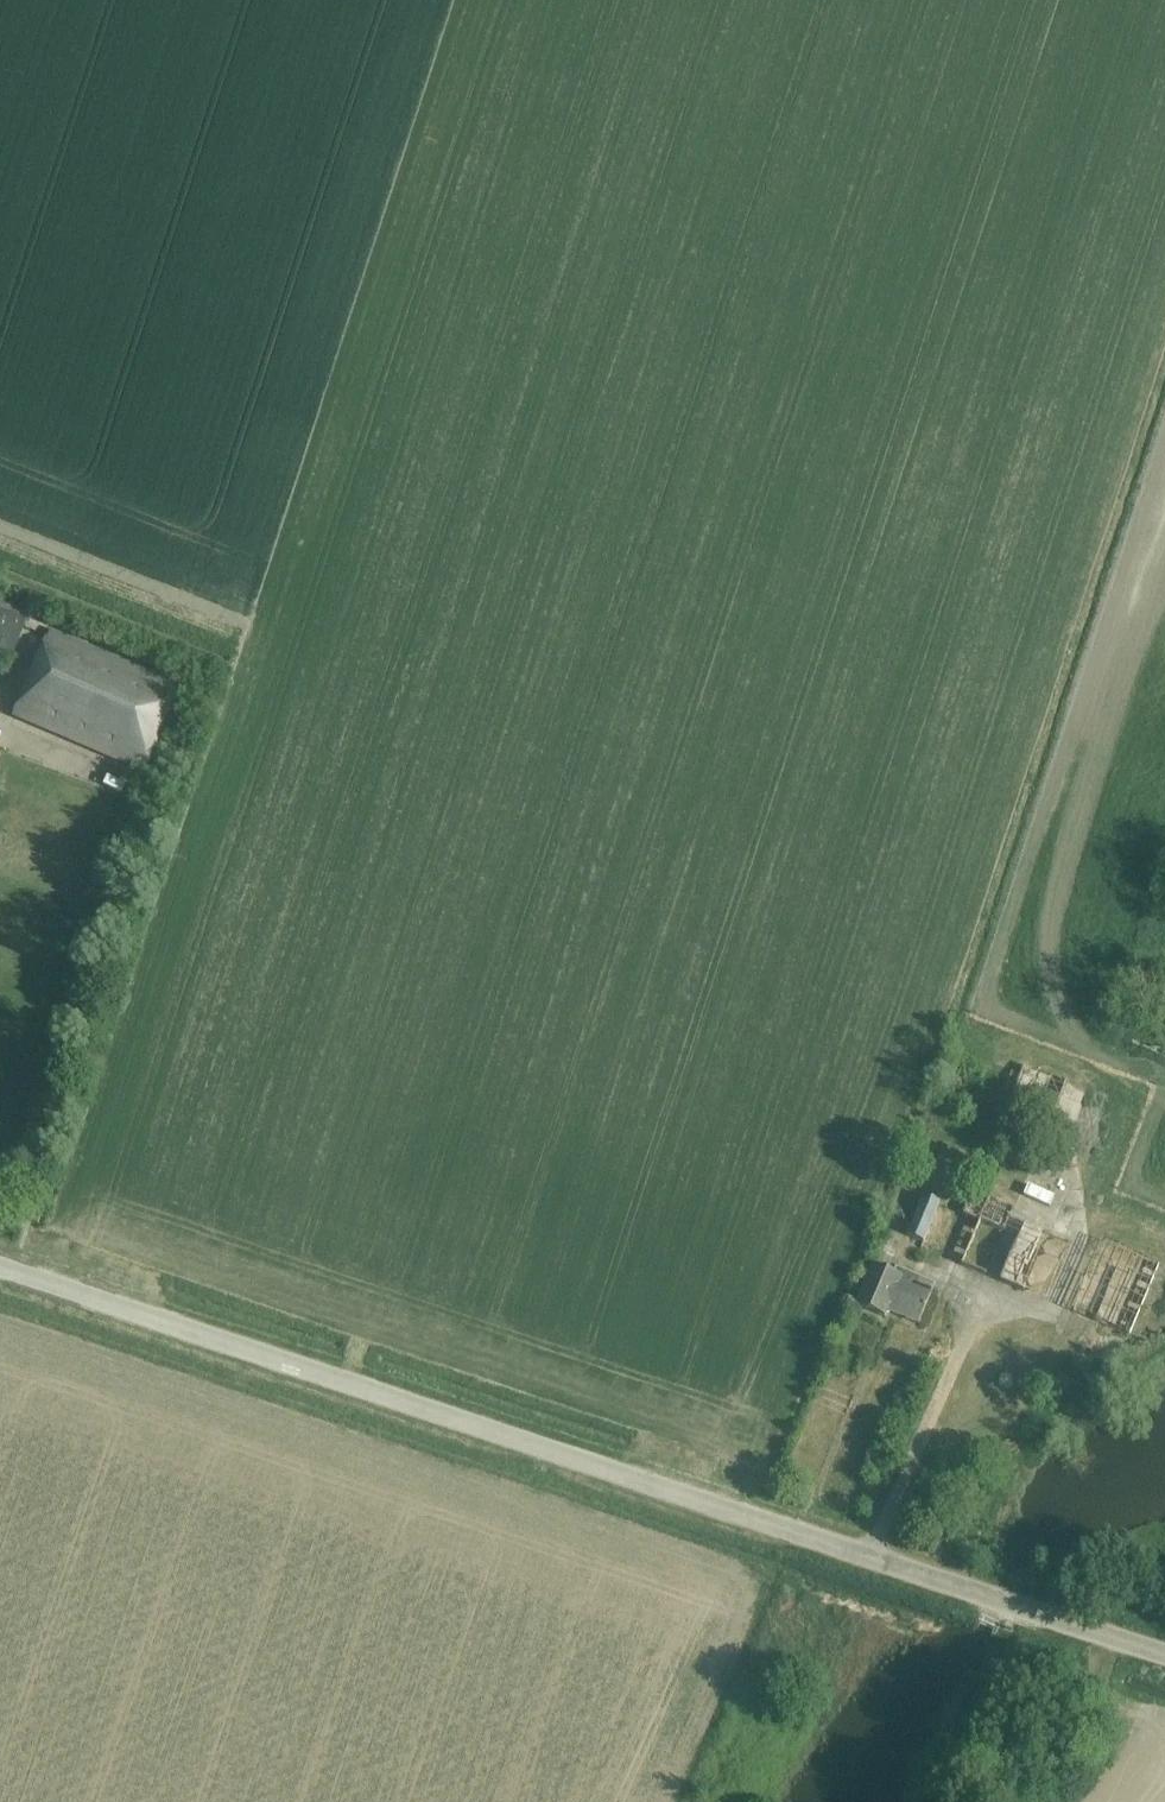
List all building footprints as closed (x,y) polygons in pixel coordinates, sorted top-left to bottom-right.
[(15,655),(29,621),(28,621),(29,617),(1,605),(0,608),(0,648),(15,655)] [(177,697),(125,675),(47,642),(16,715),(146,770),(177,697)] [(1070,1082),(1027,1067),(1014,1103),(1057,1119),(1070,1082)] [(1022,1168),(1027,1208),(1078,1202),(1073,1162),(1022,1168)] [(1018,1238),(1000,1281),(1023,1291),(1047,1234),(1012,1220),(1017,1208),(977,1191),(967,1216),(1018,1238)] [(925,1244),(941,1203),(925,1197),(909,1237),(925,1244)] [(42,1214),(42,1212),(28,1207),(23,1220),(38,1225),(42,1214)] [(1132,1328),(1161,1256),(1101,1233),(1073,1305),(1132,1328)] [(876,1266),(876,1267),(860,1306),(886,1317),(888,1312),(921,1325),(937,1285),(899,1270),(897,1274),(876,1266)]
